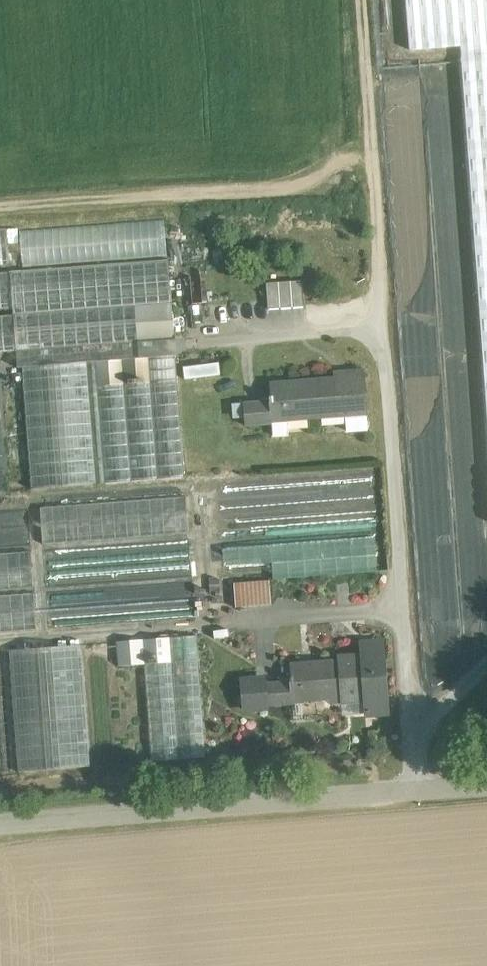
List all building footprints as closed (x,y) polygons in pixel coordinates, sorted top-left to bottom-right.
[(468,38),(486,287),(486,0),(371,0),(374,41),(468,38)] [(9,264),(6,228),(0,228),(0,264),(9,264)] [(11,269),(17,365),(176,354),(170,258),(11,269)] [(11,308),(7,270),(0,270),(0,309),(11,308)] [(310,279),(272,281),(274,308),(311,305),(310,279)] [(15,350),(12,314),(0,315),(0,351),(15,350)] [(185,478),(176,357),(97,362),(106,483),(185,478)] [(100,483),(91,362),(20,367),(29,488),(100,483)] [(219,364),(184,366),(185,375),(219,373),(219,364)] [(372,373),(274,379),(275,397),(249,399),(251,427),(277,425),(277,419),(374,414),(372,373)] [(186,496),(41,507),(44,543),(189,533),(186,496)] [(272,562),(273,576),(377,571),(376,537),(224,545),(225,564),(272,562)] [(219,553),(219,543),(208,544),(209,554),(219,553)] [(0,554),(0,590),(34,588),(31,552),(0,554)] [(271,604),(269,579),(233,582),(235,607),(271,604)] [(106,595),(109,621),(194,612),(191,586),(106,595)] [(0,595),(0,632),(36,629),(34,593),(0,595)] [(54,624),(73,623),(72,601),(52,603),(54,624)] [(206,757),(197,635),(116,641),(118,666),(146,664),(153,761),(206,757)] [(395,713),(391,635),(365,635),(365,655),(343,656),(345,701),(371,702),(372,714),(395,713)] [(91,766),(81,644),(9,650),(19,772),(91,766)] [(343,656),(298,657),(299,700),(345,701),(343,656)] [(270,673),(247,674),(251,709),(274,709),(274,701),(299,700),(295,678),(271,679),(270,673)]
